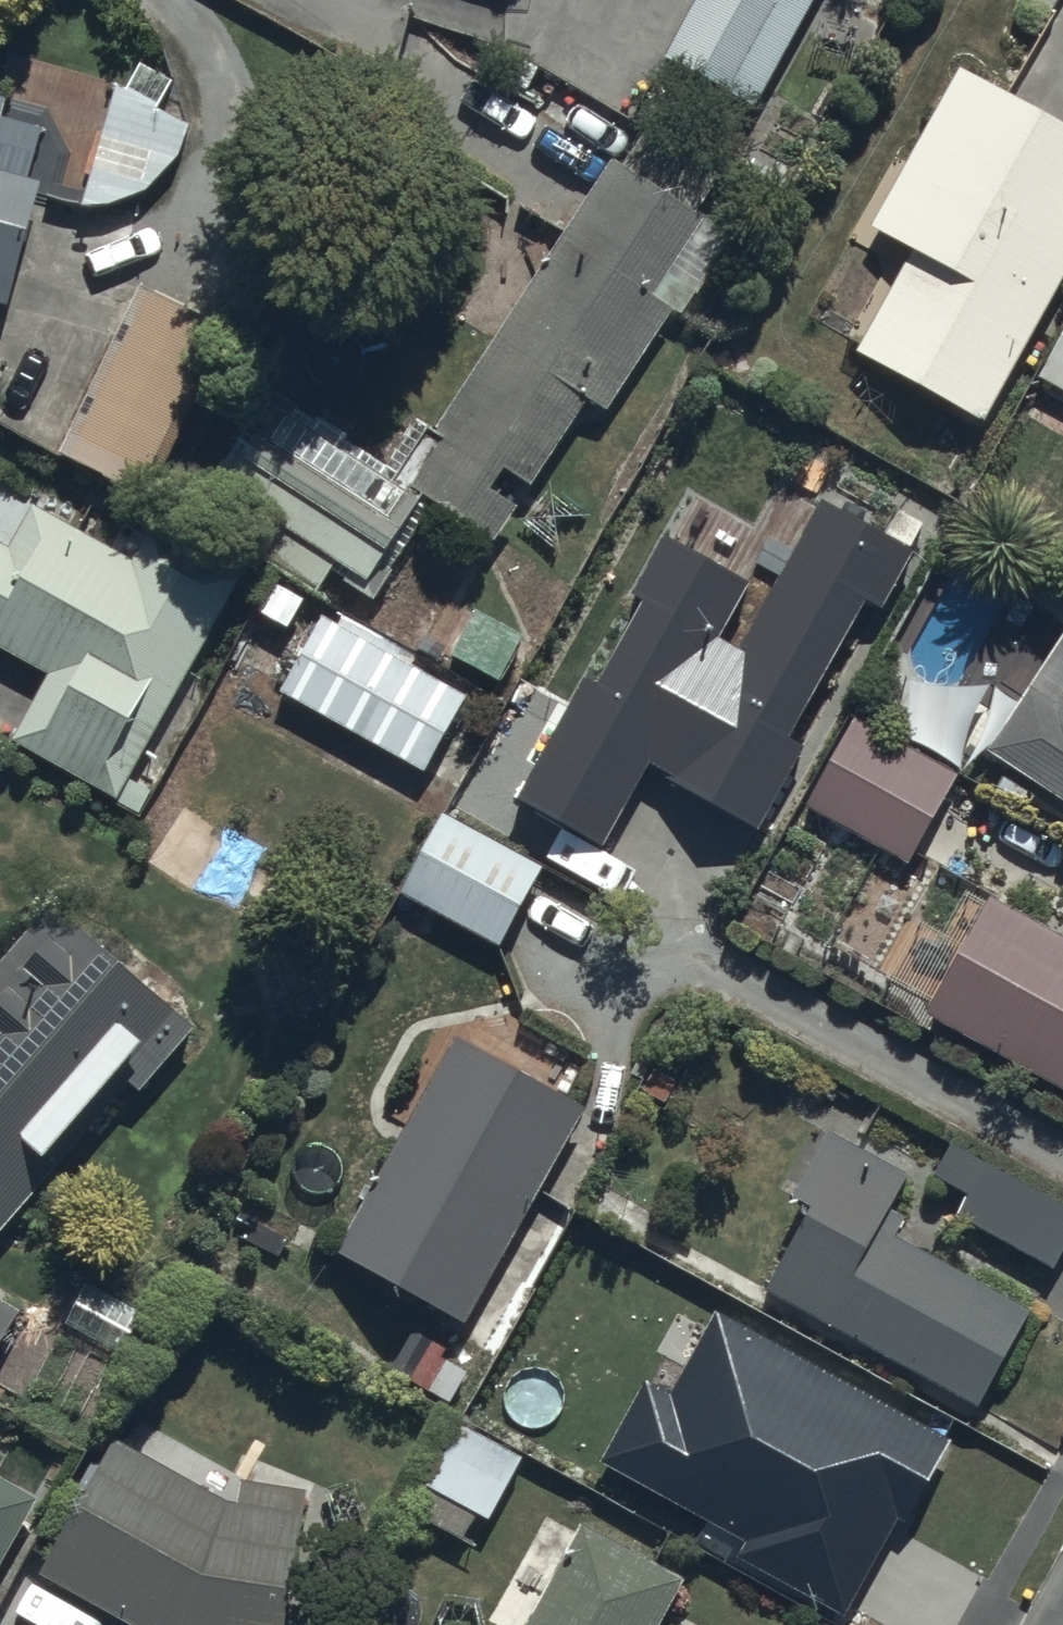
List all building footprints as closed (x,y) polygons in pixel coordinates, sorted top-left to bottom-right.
[(763,114),(826,0),(692,0),(660,58),(763,114)] [(980,430),(1062,279),(1062,118),(960,49),(861,235),(905,258),(849,360),(980,430)] [(138,61),(124,87),(116,86),(82,206),(86,206),(90,206),(94,206),(98,206),(102,205),(106,205),(110,204),(115,203),(119,202),(122,201),(126,199),(130,198),(134,196),(138,194),(141,192),(145,189),(148,187),(151,185),(154,182),(158,179),(161,176),(163,173),(166,170),(169,167),(171,164),(174,160),(176,157),(178,153),(180,149),(181,146),(183,142),(184,138),(185,134),(186,130),(187,126),(156,109),(172,80),(138,61)] [(12,98),(0,95),(0,141),(12,98)] [(289,391),(212,496),(364,606),(437,506),(492,546),(728,221),(622,145),(391,464),(289,391)] [(13,305),(49,180),(0,166),(0,301),(13,305)] [(69,448),(159,491),(239,327),(148,284),(69,448)] [(1037,378),(1062,393),(1062,331),(1037,378)] [(645,766),(759,828),(804,747),(786,737),(863,597),(879,606),(911,549),(820,499),(738,647),(719,636),(750,580),(663,532),(629,593),(643,601),(597,684),(586,678),(520,798),(602,843),(645,766)] [(115,805),(247,578),(154,524),(133,559),(38,504),(14,546),(0,538),(0,646),(51,676),(18,747),(115,805)] [(281,685),(434,767),(473,695),(321,613),(281,685)] [(1062,793),(1062,639),(992,747),(1062,793)] [(862,715),(811,804),(911,860),(961,771),(862,715)] [(449,806),(408,890),(502,946),(550,866),(449,806)] [(931,1013),(1062,1085),(1062,931),(997,895),(931,1013)] [(0,966),(0,1237),(4,1241),(195,1025),(56,903),(0,966)] [(332,1258),(463,1331),(591,1103),(460,1030),(332,1258)] [(756,1281),(989,1405),(1039,1312),(885,1231),(919,1167),(839,1124),(756,1281)] [(1062,1244),(1062,1205),(958,1145),(924,1204),(1043,1272),(1062,1244)] [(29,1312),(0,1295),(0,1361),(29,1312)] [(741,1555),(843,1612),(896,1517),(904,1522),(949,1439),(716,1310),(671,1392),(645,1377),(599,1461),(748,1543),(741,1555)] [(408,1510),(474,1545),(526,1448),(460,1413),(408,1510)] [(307,1520),(244,1510),(121,1439),(29,1598),(76,1624),(291,1624),(307,1520)] [(36,1507),(0,1485),(0,1569),(36,1507)] [(696,1575),(589,1516),(528,1624),(668,1624),(696,1575)]
